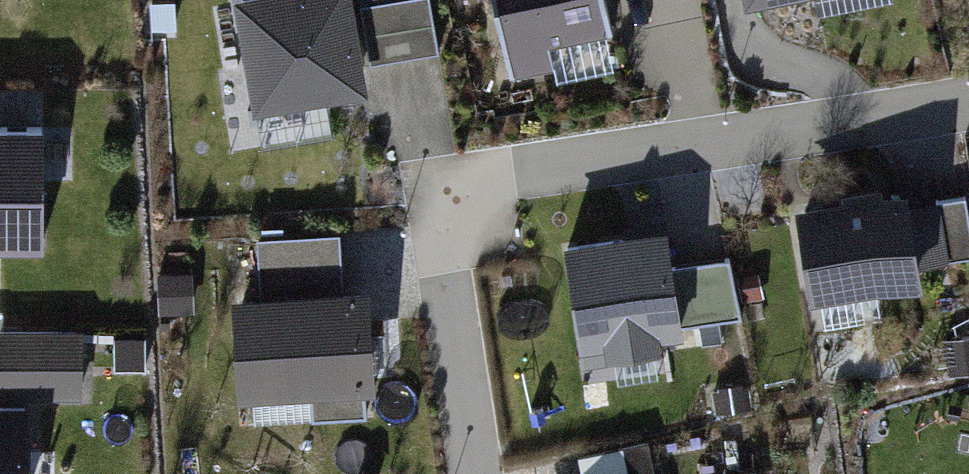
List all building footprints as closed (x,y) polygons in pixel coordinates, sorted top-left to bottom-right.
[(252,105),(360,93),(350,0),(240,0),(252,105)] [(367,7),(374,62),(436,54),(429,0),(377,0),(378,5),(367,7)] [(510,71),(552,63),(547,38),(608,27),(603,0),(497,0),(510,71)] [(42,239),(42,117),(0,117),(0,239),(42,239)] [(903,200),(913,265),(968,256),(968,212),(966,190),(903,200)] [(903,200),(805,215),(818,295),(915,280),(913,265),(903,200)] [(668,213),(560,231),(579,341),(607,336),(609,347),(658,338),(656,326),(739,312),(728,249),(676,258),(668,213)] [(338,227),(258,233),(261,288),(233,290),(240,387),(311,382),(313,412),(366,409),(364,381),(375,383),(368,278),(342,279),(338,227)] [(0,325),(0,387),(80,389),(81,326),(0,325)] [(0,394),(0,473),(29,473),(28,394),(0,394)] [(646,441),(582,455),(586,473),(653,473),(646,441)]
